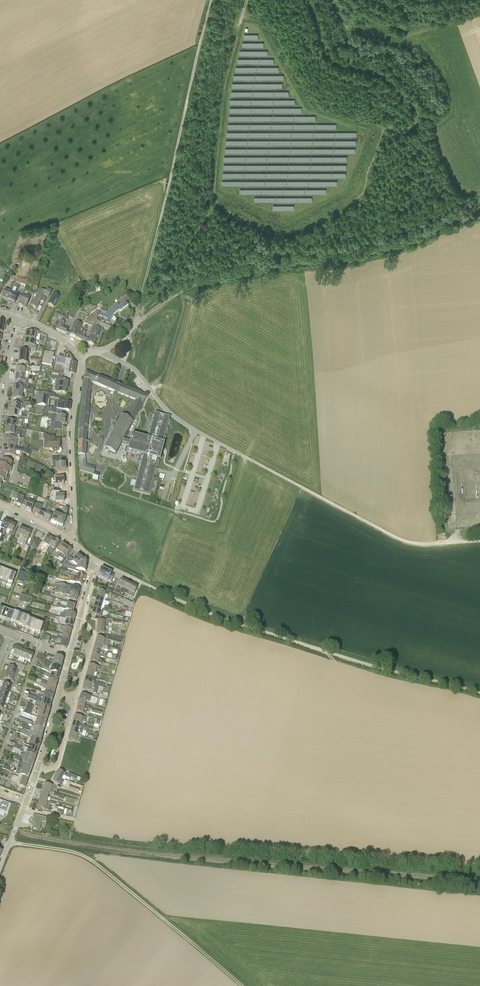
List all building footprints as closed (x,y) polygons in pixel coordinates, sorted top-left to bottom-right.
[(14,288),(15,285),(16,281),(13,280),(9,291),(5,289),(1,298),(8,301),(14,288)] [(17,289),(14,288),(8,301),(14,304),(18,295),(15,294),(17,289)] [(44,295),(45,292),(41,289),(37,288),(35,293),(35,294),(36,294),(37,293),(38,294),(31,306),(36,309),(40,301),(44,303),(46,296),(44,295)] [(48,297),(49,297),(52,291),(47,288),(45,292),(44,295),(46,296),(48,297)] [(26,307),(31,296),(27,294),(25,297),(22,296),(18,305),(23,307),(23,306),(26,307)] [(56,303),(59,297),(54,294),(50,300),(48,304),(54,307),(56,303)] [(114,316),(113,315),(119,309),(120,311),(128,305),(125,300),(118,305),(117,303),(114,306),(105,314),(96,310),(88,318),(83,323),(90,326),(93,327),(97,329),(98,326),(101,328),(101,326),(110,330),(112,325),(109,324),(111,320),(112,320),(114,316)] [(66,319),(67,317),(56,312),(53,318),(57,320),(58,317),(61,319),(56,330),(66,334),(67,331),(68,330),(62,327),(64,323),(66,319)] [(74,323),(70,332),(69,336),(76,338),(81,326),(74,323)] [(86,337),(84,337),(88,327),(82,324),(81,326),(76,338),(77,339),(94,346),(97,338),(90,335),(93,327),(90,326),(86,337)] [(97,338),(101,328),(98,326),(97,329),(93,327),(90,335),(97,338)] [(37,337),(38,331),(30,330),(30,333),(25,333),(25,339),(35,340),(35,337),(37,337)] [(34,343),(35,340),(25,339),(24,345),(28,346),(28,348),(30,349),(36,349),(36,344),(34,343)] [(30,349),(28,348),(26,348),(26,351),(20,350),(19,357),(27,357),(28,352),(29,352),(30,349)] [(51,365),(54,353),(44,351),(42,363),(51,365)] [(27,363),(27,357),(19,357),(19,363),(25,363),(24,366),(28,366),(29,363),(27,363)] [(74,374),(76,363),(68,361),(68,359),(57,357),(56,364),(62,365),(65,368),(64,373),(65,374),(65,377),(71,378),(72,374),(74,374)] [(119,394),(121,386),(118,385),(114,384),(86,372),(83,386),(81,404),(89,405),(91,383),(116,393),(119,394)] [(24,378),(24,375),(16,374),(15,380),(19,381),(19,384),(25,384),(27,384),(28,378),(24,378)] [(54,391),(65,393),(66,389),(67,389),(68,382),(58,380),(59,376),(56,376),(51,375),(51,379),(56,380),(54,391)] [(25,384),(19,384),(18,387),(14,386),(13,392),(22,393),(23,390),(25,390),(25,384)] [(153,477),(155,472),(156,467),(161,449),(161,448),(170,417),(154,413),(151,424),(151,425),(150,428),(147,439),(132,434),(130,441),(126,440),(123,439),(146,396),(121,386),(119,394),(134,400),(136,400),(134,404),(127,418),(122,415),(104,447),(115,453),(120,445),(121,442),(129,444),(127,451),(143,456),(141,462),(136,480),(134,490),(149,494),(150,491),(153,477)] [(38,396),(37,396),(36,405),(45,406),(47,397),(47,393),(44,392),(39,391),(38,396)] [(23,402),(24,402),(24,397),(22,397),(22,393),(13,392),(13,398),(17,399),(17,402),(23,402)] [(69,411),(70,403),(58,402),(58,404),(57,403),(56,409),(57,409),(69,411)] [(79,431),(87,432),(90,406),(89,406),(89,405),(81,404),(79,427),(79,431)] [(60,430),(61,423),(64,424),(65,417),(52,415),(52,416),(50,416),(49,420),(51,420),(51,422),(54,423),(54,429),(60,430)] [(25,420),(18,419),(14,419),(14,422),(6,421),(6,427),(14,428),(14,426),(21,426),(22,424),(24,424),(25,420)] [(14,431),(14,428),(6,427),(5,434),(13,434),(12,437),(17,438),(20,438),(21,434),(17,433),(18,431),(14,431)] [(87,432),(79,431),(78,442),(87,442),(87,432)] [(62,451),(62,450),(62,449),(61,449),(61,448),(60,448),(60,445),(60,439),(54,439),(54,437),(45,435),(44,447),(50,447),(49,452),(53,453),(59,454),(60,453),(61,453),(61,452),(62,452),(62,451)] [(17,438),(12,437),(6,436),(5,441),(4,441),(3,445),(16,447),(17,438)] [(87,442),(78,442),(78,456),(85,456),(86,443),(87,443),(87,442)] [(15,456),(16,447),(3,445),(3,450),(4,450),(4,454),(15,456)] [(56,471),(65,471),(65,463),(62,464),(61,455),(52,456),(52,459),(53,468),(56,468),(56,471)] [(85,456),(78,456),(78,472),(93,476),(94,473),(95,468),(85,465),(85,456)] [(12,462),(2,458),(0,463),(0,486),(2,481),(3,481),(7,483),(8,482),(9,483),(10,481),(8,480),(10,476),(7,475),(12,462)] [(59,492),(53,491),(52,501),(55,501),(55,502),(63,502),(64,495),(59,495),(59,492)] [(22,503),(24,498),(21,496),(21,495),(14,492),(12,497),(16,499),(15,503),(21,506),(22,503)] [(25,509),(31,512),(38,497),(35,495),(33,499),(32,503),(28,501),(29,500),(24,498),(22,503),(26,505),(25,509)] [(46,512),(44,511),(46,506),(48,501),(46,500),(45,501),(43,507),(38,515),(44,518),(46,512)] [(38,515),(43,507),(37,504),(33,513),(38,515)] [(49,512),(50,509),(51,507),(49,506),(46,512),(44,518),(49,521),(52,515),(48,513),(48,512),(49,512)] [(63,526),(66,518),(68,510),(64,508),(63,512),(62,516),(61,515),(56,513),(58,509),(55,508),(54,510),(54,511),(55,511),(51,522),(61,527),(63,526)] [(10,523),(4,520),(0,528),(1,528),(0,531),(0,533),(2,534),(0,540),(0,542),(2,543),(6,530),(7,530),(10,523)] [(9,540),(16,525),(10,523),(7,530),(10,531),(8,534),(9,534),(6,539),(9,540)] [(22,537),(26,530),(20,527),(15,537),(14,539),(17,541),(19,535),(22,537)] [(25,545),(31,532),(26,530),(22,537),(20,543),(23,544),(22,546),(24,547),(23,550),(27,552),(29,546),(25,545)] [(46,552),(53,539),(47,536),(43,543),(44,543),(42,546),(45,547),(42,552),(45,553),(46,552)] [(29,546),(36,550),(41,541),(34,538),(29,546)] [(54,549),(59,542),(55,540),(53,539),(46,552),(49,554),(52,548),(54,549)] [(59,557),(66,546),(61,543),(56,550),(58,552),(56,554),(57,555),(55,557),(58,559),(59,557)] [(66,546),(59,557),(63,559),(64,560),(72,550),(66,546)] [(77,565),(86,562),(85,560),(78,555),(74,561),(72,559),(72,558),(70,556),(66,561),(69,562),(70,562),(73,562),(77,565)] [(69,562),(66,561),(62,565),(61,567),(64,568),(82,573),(83,572),(85,572),(86,564),(86,562),(77,565),(77,568),(69,566),(67,565),(69,563),(69,562),(70,562),(69,562)] [(112,580),(114,576),(111,574),(111,573),(101,568),(97,576),(107,582),(108,581),(111,582),(112,580)] [(6,584),(11,573),(6,571),(1,583),(6,584)] [(18,581),(23,583),(27,573),(21,571),(18,581)] [(12,584),(16,575),(11,573),(6,584),(11,586),(12,584)] [(85,580),(86,576),(79,574),(78,577),(69,575),(66,581),(81,585),(82,580),(85,580)] [(126,582),(121,579),(116,589),(118,590),(120,586),(123,588),(126,582)] [(123,588),(126,590),(125,593),(127,594),(132,585),(126,582),(123,588)] [(68,585),(68,587),(55,583),(53,588),(78,594),(80,588),(68,585)] [(127,594),(133,596),(137,587),(132,585),(127,594)] [(76,601),(78,594),(53,588),(52,592),(54,592),(54,593),(55,593),(65,596),(64,598),(76,601)] [(112,594),(113,591),(107,589),(106,593),(103,592),(99,591),(97,596),(105,599),(108,600),(108,599),(107,599),(108,596),(108,593),(112,595),(112,594)] [(73,612),(75,605),(67,603),(66,607),(65,606),(64,609),(73,612)] [(102,617),(103,611),(102,610),(101,610),(94,608),(92,614),(99,616),(102,617)] [(5,620),(9,611),(4,609),(0,618),(5,620)] [(10,622),(14,612),(14,613),(9,611),(5,620),(10,622)] [(15,624),(19,614),(14,612),(10,622),(15,624)] [(74,621),(75,614),(67,612),(66,616),(63,615),(63,614),(60,613),(59,617),(74,621)] [(20,626),(24,616),(19,614),(15,624),(20,626)] [(25,628),(29,618),(24,616),(20,626),(25,628)] [(74,621),(59,617),(59,620),(62,621),(61,624),(72,627),(74,621)] [(30,630),(34,620),(29,619),(29,618),(25,628),(30,630)] [(35,631),(38,622),(34,620),(30,630),(35,631)] [(43,624),(38,622),(35,631),(40,633),(43,624)] [(70,636),(71,629),(61,626),(60,630),(64,631),(63,634),(70,636)] [(97,637),(95,643),(107,646),(109,640),(120,643),(122,644),(123,639),(108,637),(107,639),(97,637)] [(66,648),(68,642),(61,640),(60,643),(57,642),(56,645),(56,646),(66,648)] [(19,657),(22,650),(16,648),(15,651),(12,649),(10,654),(19,657)] [(103,651),(101,651),(94,649),(92,654),(100,657),(100,656),(105,657),(106,655),(103,654),(103,651)] [(25,660),(27,652),(22,650),(19,657),(25,660)] [(34,654),(33,654),(27,652),(25,660),(31,662),(34,654)] [(99,660),(100,657),(92,654),(90,661),(95,662),(98,663),(102,664),(103,661),(99,660)] [(61,668),(63,659),(55,657),(53,662),(48,661),(45,661),(44,662),(47,663),(47,664),(52,666),(61,668)] [(17,666),(10,663),(9,666),(7,672),(14,675),(17,676),(19,670),(18,669),(18,668),(17,668),(17,666)] [(100,668),(94,666),(89,664),(87,671),(95,673),(96,669),(100,670),(100,668)] [(59,675),(61,668),(52,666),(51,669),(43,667),(42,669),(50,672),(51,673),(59,675)] [(41,671),(41,670),(36,668),(34,672),(49,678),(57,680),(59,675),(51,673),(51,675),(41,671)] [(95,673),(87,671),(86,676),(96,679),(96,675),(98,676),(99,674),(95,673)] [(12,680),(14,675),(7,672),(5,678),(11,680),(10,683),(13,684),(14,682),(14,681),(12,680)] [(95,681),(96,679),(86,676),(84,682),(98,686),(104,687),(105,684),(95,681)] [(47,684),(46,682),(36,678),(35,681),(41,683),(47,686),(55,688),(57,682),(48,679),(47,684)] [(54,694),(55,688),(47,686),(41,683),(35,681),(34,684),(45,688),(46,688),(45,692),(54,694)] [(92,692),(96,694),(98,686),(84,682),(83,688),(92,691),(92,692)] [(18,686),(13,684),(10,683),(9,685),(4,683),(1,689),(9,692),(11,686),(12,687),(17,689),(18,686)] [(9,692),(1,689),(0,693),(0,695),(7,698),(9,692)] [(51,703),(53,696),(44,693),(36,690),(35,694),(38,695),(36,698),(37,698),(51,703)] [(91,697),(86,695),(81,694),(79,700),(86,702),(95,704),(97,698),(91,696),(91,697)] [(7,698),(0,695),(0,702),(8,705),(5,703),(7,698)] [(49,709),(51,703),(37,698),(36,701),(35,705),(40,707),(49,709)] [(8,705),(0,702),(0,708),(0,709),(0,710),(0,711),(3,712),(9,714),(10,711),(7,710),(7,709),(7,708),(8,705)] [(30,715),(33,706),(27,704),(24,713),(30,715)] [(86,708),(85,708),(78,705),(76,711),(90,715),(90,713),(102,716),(103,713),(92,710),(86,708)] [(46,721),(49,709),(40,707),(37,718),(46,721)] [(30,715),(24,713),(21,712),(20,715),(37,721),(35,727),(43,730),(46,721),(37,718),(30,715)] [(82,717),(75,715),(73,721),(80,723),(81,721),(85,722),(86,718),(82,717)] [(31,725),(32,723),(19,717),(18,720),(31,725)] [(73,721),(72,727),(82,730),(83,727),(84,727),(84,726),(85,725),(81,724),(80,723),(73,721)] [(31,726),(30,729),(30,731),(42,737),(43,730),(35,727),(31,726)] [(82,730),(72,727),(70,733),(81,736),(82,736),(83,730),(82,730)] [(30,731),(26,730),(24,735),(27,736),(27,737),(31,738),(40,742),(42,737),(30,731)] [(79,742),(81,736),(70,733),(68,739),(76,741),(79,742)] [(38,750),(40,742),(31,738),(28,745),(38,750)] [(35,757),(38,750),(28,745),(28,746),(29,746),(26,753),(35,757)] [(32,768),(35,757),(26,753),(23,761),(22,764),(32,768)] [(19,762),(18,762),(18,763),(18,764),(18,765),(18,766),(18,767),(17,768),(18,768),(30,774),(32,768),(22,764),(19,762)] [(28,779),(30,774),(18,768),(16,774),(18,775),(21,776),(28,779)] [(66,777),(67,775),(65,774),(63,773),(59,770),(56,775),(65,780),(66,777)] [(18,786),(21,776),(18,775),(17,778),(14,777),(11,783),(18,786)] [(62,786),(65,780),(56,775),(53,781),(59,784),(62,786)] [(25,789),(28,779),(21,776),(18,786),(25,789)] [(52,786),(49,785),(44,783),(43,790),(49,791),(49,792),(50,792),(55,793),(56,789),(55,789),(56,786),(52,786)] [(64,796),(55,793),(50,792),(49,792),(49,791),(43,790),(41,795),(48,797),(49,793),(51,793),(50,795),(60,797),(64,798),(64,796)] [(48,797),(41,795),(39,801),(46,803),(47,803),(51,804),(55,805),(56,803),(50,801),(51,798),(48,797)] [(8,813),(11,804),(0,800),(0,811),(8,813)] [(51,804),(47,803),(46,803),(39,801),(38,807),(46,809),(49,810),(51,804)] [(46,822),(47,817),(33,815),(32,822),(33,823),(32,828),(40,830),(41,822),(46,822)]
